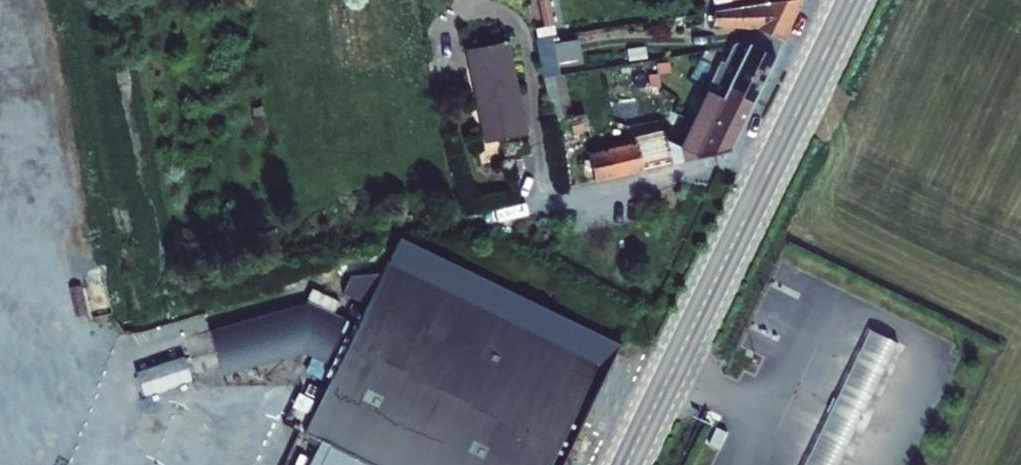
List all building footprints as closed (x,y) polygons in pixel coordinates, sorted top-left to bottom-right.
[(713,26),(756,30),(783,42),(802,0),(792,0),(714,11),(713,26)] [(543,79),(560,76),(557,64),(581,59),(577,40),(554,45),(552,37),(535,40),(543,79)] [(508,42),(465,50),(484,143),(527,135),(508,42)] [(721,62),(707,91),(722,99),(726,91),(752,103),(774,57),(749,45),(744,43),(741,44),(735,45),(733,47),(725,64),(721,62)] [(560,76),(543,79),(552,123),(569,119),(575,148),(584,146),(582,137),(589,136),(584,114),(572,117),(564,75),(560,76)] [(722,99),(707,91),(679,147),(682,160),(730,148),(752,103),(726,91),(722,99)] [(631,143),(588,153),(595,182),(672,164),(665,133),(630,141),(631,143)] [(603,360),(610,346),(397,243),(391,257),(357,326),(333,315),(332,317),(301,302),(210,330),(223,375),(301,352),(312,357),(305,372),(329,384),(305,433),(320,441),(309,464),(552,464),(603,360)] [(872,330),(804,464),(840,464),(899,343),(872,330)] [(146,393),(196,380),(189,355),(140,368),(146,393)]
